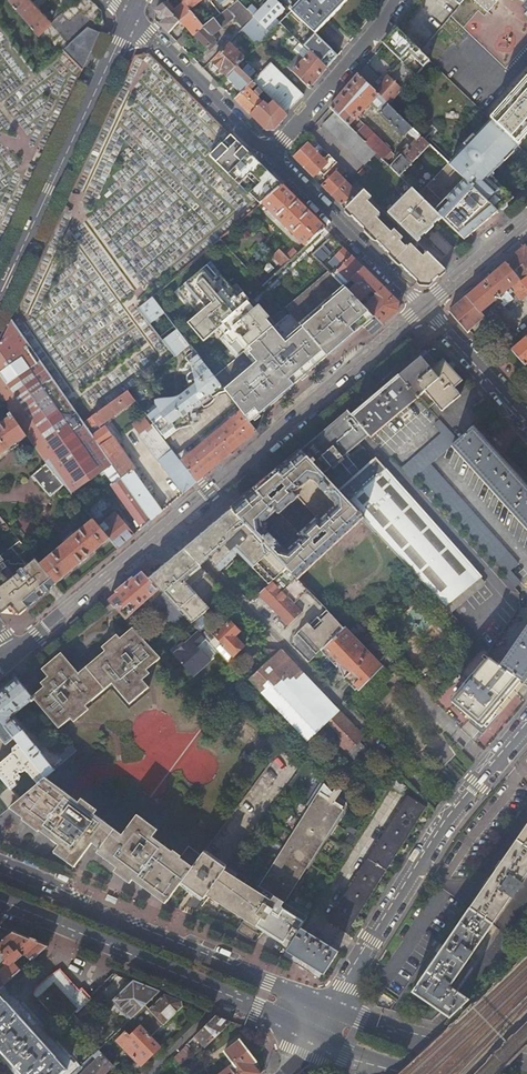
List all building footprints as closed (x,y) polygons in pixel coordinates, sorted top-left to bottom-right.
[(58,55),(63,50),(82,70),(99,33),(88,27),(68,45),(50,24),(51,23),(40,10),(31,0),(12,0),(58,55)] [(183,3),(189,12),(199,4),(204,0),(181,0),(183,3)] [(199,4),(203,8),(210,2),(208,0),(204,0),(199,4)] [(267,30),(286,10),(275,0),(270,0),(258,12),(252,6),(247,11),(255,18),(267,30)] [(350,0),(303,0),(296,7),(293,10),(291,9),(294,4),(289,0),(279,0),(291,12),(302,22),(316,35),(320,31),(323,27),(327,24),(350,0)] [(497,3),(494,0),(476,0),(476,1),(489,12),(490,10),(493,13),(500,6),(497,3)] [(234,19),(243,29),(255,18),(247,11),(238,1),(220,16),(202,30),(195,37),(202,44),(210,52),(218,44),(211,37),(221,29),(221,30),(234,19)] [(180,21),(190,12),(189,12),(183,3),(175,11),(171,7),(168,3),(164,6),(178,23),(180,21)] [(160,26),(169,35),(178,23),(164,6),(156,13),(160,18),(163,22),(160,26)] [(177,43),(183,49),(195,37),(202,30),(190,12),(180,21),(185,26),(189,31),(177,43)] [(291,33),(302,22),(291,12),(280,23),(290,33),(290,34),(291,33)] [(267,30),(255,18),(243,29),(259,46),(270,34),(267,30)] [(389,49),(399,59),(413,43),(403,33),(397,40),(394,44),(389,39),(384,44),(389,49)] [(324,44),(316,35),(313,38),(322,46),(324,44)] [(430,41),(421,51),(421,52),(426,57),(432,51),(429,48),(433,44),(430,41)] [(310,90),(328,69),(302,44),(295,52),(299,55),(288,68),(298,78),(310,90)] [(331,65),(338,57),(324,44),(322,46),(316,53),(330,66),(331,65)] [(380,49),(376,54),(388,66),(399,59),(389,49),(384,44),(380,49)] [(238,67),(245,61),(230,46),(213,63),(220,70),(228,77),(238,67)] [(245,62),(248,65),(257,73),(265,64),(253,53),(245,62)] [(38,70),(46,64),(41,57),(33,63),(38,70)] [(274,102),(287,114),(295,106),(299,101),(304,96),(272,64),(254,83),(257,86),(259,88),(264,93),(270,98),(274,102)] [(257,73),(248,65),(243,71),(251,79),(257,73)] [(406,65),(393,81),(403,91),(416,76),(406,65)] [(243,93),(254,83),(238,67),(228,77),(226,79),(234,87),(235,85),(243,93)] [(344,91),(330,109),(334,114),(348,127),(359,116),(361,118),(364,116),(361,114),(372,102),(383,112),(381,114),(405,138),(408,134),(416,142),(391,169),(399,177),(424,152),(430,146),(430,145),(390,106),(390,105),(375,91),(359,74),(344,91)] [(382,84),(375,91),(390,105),(397,97),(403,91),(393,81),(388,76),(382,84)] [(518,146),(526,136),(526,79),(491,119),(492,120),(518,146)] [(243,108),(251,116),(264,104),(258,98),(254,94),(251,91),(257,86),(254,83),(243,93),(242,95),(236,101),(243,108)] [(242,95),(243,93),(235,85),(234,87),(236,89),(242,95)] [(259,88),(254,94),(258,98),(264,93),(259,88)] [(286,119),(288,116),(287,114),(274,102),(269,107),(265,103),(264,104),(251,116),(267,132),(275,131),(286,119)] [(348,127),(334,114),(323,125),(365,166),(376,154),(356,135),(348,127)] [(449,164),(499,212),(514,199),(497,183),(498,183),(490,175),(494,171),(518,146),(492,120),(476,136),(466,147),(449,163),(449,164)] [(356,135),(376,154),(383,161),(392,152),(365,126),(356,135)] [(294,159),(304,169),(319,154),(324,150),(308,134),(304,139),(309,145),(303,150),(294,159)] [(465,143),(466,147),(476,136),(472,135),(465,143)] [(242,147),(231,136),(210,157),(229,175),(249,155),(242,147)] [(430,146),(424,152),(427,154),(433,149),(430,146)] [(328,164),(333,168),(338,163),(330,156),(325,160),(319,154),(304,169),(314,179),(319,174),(328,164)] [(249,155),(229,175),(240,186),(247,178),(254,184),(247,192),(260,205),(262,203),(281,186),(271,176),(257,162),(249,155)] [(322,187),(332,197),(347,182),(342,177),(346,172),(338,163),(333,168),(325,177),(327,178),(329,181),(322,187)] [(418,195),(442,219),(464,241),(481,227),(499,212),(449,164),(418,195)] [(358,194),(361,196),(366,191),(358,183),(353,188),(347,182),(332,197),(342,207),(356,192),(358,194)] [(277,218),(306,247),(324,229),(288,193),(281,186),(262,203),(269,210),(267,212),(275,220),(277,218)] [(414,240),(418,243),(418,244),(429,232),(442,219),(418,195),(412,190),(387,215),(414,240)] [(429,286),(446,271),(438,263),(418,244),(418,243),(414,247),(411,246),(409,248),(407,247),(406,248),(403,245),(406,242),(395,231),(397,229),(381,214),(381,215),(368,203),(372,199),(373,198),(366,191),(361,196),(346,211),(384,249),(421,285),(429,286)] [(506,264),(521,282),(526,278),(526,249),(526,247),(516,255),(506,264)] [(286,255),(291,260),(298,253),(294,248),(286,255)] [(353,257),(343,248),(334,256),(343,264),(336,271),(348,283),(363,268),(353,257)] [(325,254),(319,249),(312,255),(318,261),(325,254)] [(506,264),(487,279),(465,297),(483,318),(524,366),(526,364),(526,337),(521,342),(502,318),(500,312),(492,317),(486,309),(499,298),(503,303),(501,304),(504,308),(508,305),(511,309),(521,302),(520,301),(526,296),(526,289),(506,264)] [(313,368),(374,317),(362,305),(359,303),(344,287),(329,272),(285,309),(290,314),(272,329),(256,309),(254,311),(251,307),(247,303),(249,301),(243,294),(239,298),(215,271),(212,274),(207,267),(179,291),(192,306),(195,305),(202,313),(188,325),(203,343),(217,332),(232,349),(229,351),(236,360),(214,379),(224,392),(227,396),(228,396),(240,412),(248,423),(313,368)] [(374,317),(382,325),(398,311),(398,303),(392,296),(363,268),(348,283),(344,287),(359,303),(371,292),(375,296),(366,304),(364,302),(362,305),(374,317)] [(164,312),(153,297),(139,310),(149,324),(164,312)] [(483,318),(465,297),(450,311),(458,321),(468,331),(483,318)] [(27,437),(46,464),(64,485),(71,494),(98,475),(102,473),(112,465),(92,436),(83,423),(11,321),(0,345),(0,399),(11,414),(27,437)] [(161,340),(174,357),(181,351),(189,345),(190,345),(177,328),(165,338),(161,340)] [(194,351),(184,359),(190,367),(191,371),(191,373),(189,373),(187,375),(186,376),(186,380),(188,389),(178,396),(172,399),(155,401),(153,402),(149,404),(147,407),(146,411),(146,413),(147,417),(152,424),(165,440),(179,429),(189,427),(187,421),(196,418),(193,409),(199,405),(202,408),(207,406),(210,404),(214,400),(212,398),(219,393),(224,392),(214,379),(194,351)] [(423,355),(398,377),(417,397),(424,391),(442,411),(459,396),(453,388),(461,381),(442,360),(436,366),(425,353),(423,355)] [(398,377),(393,372),(371,390),(346,412),(368,436),(370,438),(417,397),(398,377)] [(127,391),(86,421),(91,429),(96,425),(98,427),(135,401),(127,391)] [(479,423),(487,415),(479,405),(470,412),(479,423)] [(192,443),(176,456),(197,482),(216,465),(247,440),(255,432),(248,423),(240,412),(203,442),(197,448),(192,443)] [(368,436),(346,412),(326,430),(300,452),(322,476),(331,468),(334,471),(342,465),(351,475),(340,486),(339,486),(335,490),(362,519),(444,607),(480,576),(471,566),(472,565),(385,468),(374,457),(372,459),(372,460),(366,465),(364,463),(358,469),(346,456),(368,436)] [(0,425),(0,456),(11,448),(27,437),(11,414),(8,416),(9,419),(0,425)] [(165,440),(152,424),(150,426),(145,420),(141,422),(140,421),(134,427),(140,434),(137,436),(183,494),(197,482),(176,456),(165,440)] [(430,465),(457,441),(438,420),(433,425),(441,434),(402,468),(412,481),(418,475),(430,465)] [(105,426),(92,436),(112,465),(151,521),(162,512),(147,491),(133,471),(135,470),(105,426)] [(495,454),(500,449),(497,446),(494,442),(489,448),(472,429),(452,446),(526,529),(526,490),(495,454)] [(298,579),(362,519),(335,490),(322,476),(300,452),(286,464),(267,480),(252,493),(238,505),(232,510),(287,568),(298,579)] [(64,485),(46,464),(32,476),(50,497),(64,485)] [(112,465),(102,473),(142,529),(151,521),(112,465)] [(509,554),(430,465),(418,475),(497,564),(506,574),(504,576),(515,588),(520,582),(510,571),(518,564),(509,554)] [(287,568),(232,510),(208,530),(192,543),(207,560),(210,563),(219,572),(235,556),(234,555),(237,553),(268,585),(271,582),(272,583),(287,568)] [(115,513),(99,527),(109,539),(116,547),(118,549),(134,535),(123,523),(115,513)] [(99,527),(93,520),(80,532),(76,535),(74,533),(64,541),(66,543),(40,565),(57,584),(109,539),(99,527)] [(204,563),(207,560),(192,543),(188,547),(183,551),(199,567),(204,563)] [(199,567),(183,551),(164,567),(148,580),(184,617),(192,625),(209,610),(195,593),(210,578),(202,570),(199,567)] [(24,608),(26,610),(57,584),(40,565),(36,560),(24,570),(22,571),(21,571),(19,573),(18,575),(15,578),(4,564),(3,562),(1,560),(0,559),(0,608),(1,610),(7,610),(9,608),(12,606),(13,609),(17,613),(24,608)] [(206,566),(210,563),(207,560),(204,563),(199,567),(202,570),(206,566)] [(307,589),(298,579),(287,568),(272,583),(271,582),(268,585),(258,595),(288,626),(301,613),(292,603),(307,589)] [(150,597),(176,624),(184,617),(148,580),(141,572),(126,586),(108,600),(131,626),(141,618),(135,611),(150,597)] [(209,610),(192,625),(198,632),(205,639),(219,654),(230,665),(236,659),(234,656),(244,646),(235,636),(240,631),(236,627),(231,622),(215,637),(208,630),(233,606),(224,597),(209,610)] [(15,615),(17,613),(13,609),(12,606),(9,608),(15,615)] [(320,651),(344,628),(327,610),(319,618),(318,617),(312,623),(309,625),(303,628),(296,635),(293,638),(292,647),(307,663),(320,651)] [(288,626),(296,635),(303,628),(310,622),(301,613),(288,626)] [(146,671),(161,659),(133,627),(120,638),(117,635),(102,648),(105,651),(100,655),(78,674),(61,653),(42,669),(48,677),(41,683),(44,687),(38,692),(32,698),(34,700),(59,729),(71,720),(86,707),(113,686),(128,705),(148,689),(142,681),(139,677),(146,671)] [(380,669),(344,628),(320,651),(336,669),(337,667),(349,674),(343,679),(355,692),(357,690),(359,692),(380,669)] [(523,683),(526,677),(526,628),(500,667),(521,681),(523,683)] [(205,639),(198,632),(173,655),(194,677),(211,661),(197,647),(205,639)] [(219,654),(205,639),(197,647),(211,661),(219,654)] [(308,742),(328,722),(327,722),(338,711),(279,650),(278,652),(265,665),(248,681),(283,717),(281,719),(297,735),(299,733),(308,742)] [(265,665),(278,652),(264,650),(265,665)] [(498,715),(516,693),(513,691),(517,686),(521,681),(500,667),(497,665),(489,660),(471,682),(467,679),(462,686),(465,688),(452,703),(482,728),(483,726),(489,719),(495,712),(498,715)] [(349,674),(337,667),(343,679),(349,674)] [(139,677),(142,681),(149,675),(146,671),(139,677)] [(37,771),(47,763),(14,719),(12,721),(10,718),(12,716),(9,712),(11,711),(14,716),(34,700),(32,698),(22,686),(16,679),(1,691),(0,692),(0,722),(12,739),(15,743),(37,771)] [(516,693),(524,684),(523,683),(521,681),(517,686),(513,691),(516,693)] [(86,707),(71,720),(74,723),(75,722),(78,720),(89,711),(86,707)] [(348,753),(363,737),(338,711),(327,722),(328,722),(340,734),(339,735),(342,738),(337,743),(348,753)] [(489,719),(483,726),(487,729),(498,715),(495,712),(489,719)] [(0,722),(0,741),(4,746),(12,739),(0,722)] [(30,777),(37,771),(15,743),(10,747),(11,754),(0,763),(0,781),(8,791),(14,786),(14,781),(19,778),(16,774),(18,773),(20,773),(23,771),(30,777)] [(59,758),(63,763),(77,751),(73,746),(59,758)] [(10,793),(0,802),(24,820),(40,831),(41,832),(51,840),(60,846),(55,853),(76,869),(94,845),(100,850),(97,854),(118,870),(125,875),(134,881),(154,896),(180,859),(153,839),(159,831),(139,816),(123,837),(94,815),(78,803),(67,795),(37,771),(30,777),(10,793)] [(0,802),(10,793),(8,791),(0,781),(0,802)] [(403,794),(407,788),(394,781),(391,787),(403,794)] [(292,944),(307,918),(285,904),(344,810),(342,809),(343,807),(321,793),(320,795),(318,794),(259,889),(257,888),(255,891),(224,871),(206,896),(258,928),(261,923),(276,933),(276,934),(291,943),(292,944)] [(417,821),(426,808),(407,796),(327,923),(346,934),(351,927),(360,913),(370,897),(378,883),(391,864),(400,849),(409,834),(417,821)] [(82,798),(78,803),(94,815),(97,810),(84,800),(82,798)] [(40,831),(24,820),(23,821),(31,827),(39,833),(40,831)] [(492,873),(468,908),(491,926),(510,898),(512,899),(522,885),(520,883),(526,873),(526,823),(492,873)] [(206,896),(224,871),(226,868),(218,862),(205,852),(203,855),(182,883),(192,891),(204,900),(206,896)] [(130,886),(134,881),(125,875),(118,870),(115,875),(122,880),(130,886)] [(439,950),(428,967),(411,991),(429,1003),(449,1017),(468,999),(449,985),(450,984),(451,985),(452,983),(491,926),(468,908),(439,950)] [(269,936),(273,938),(276,934),(276,933),(261,923),(258,928),(265,933),(269,936)] [(304,963),(324,976),(339,952),(302,929),(287,952),(304,963)] [(12,933),(0,943),(0,956),(5,962),(3,964),(5,967),(0,971),(0,980),(5,985),(21,970),(15,964),(25,955),(31,961),(47,947),(28,939),(12,933)] [(269,945),(273,938),(269,936),(265,933),(260,939),(269,945)] [(273,938),(288,948),(291,943),(276,934),(273,938)] [(61,1027),(79,1010),(54,983),(36,999),(61,1027)] [(158,993),(132,983),(123,992),(113,1001),(131,1019),(132,1018),(158,993)] [(180,1002),(163,995),(158,1002),(156,1000),(152,1003),(154,1005),(136,1023),(140,1027),(150,1037),(166,1022),(180,1008),(180,1002)] [(0,997),(0,1049),(23,1073),(63,1073),(67,1070),(56,1058),(50,1051),(12,1009),(7,1003),(6,1003),(0,997)] [(215,1016),(193,1038),(204,1048),(230,1023),(219,1018),(215,1016)] [(150,1037),(140,1027),(129,1037),(125,1033),(116,1041),(132,1058),(140,1066),(160,1047),(150,1037)] [(224,1053),(228,1059),(244,1046),(240,1041),(224,1053)] [(187,1044),(178,1052),(179,1053),(173,1059),(182,1067),(187,1062),(182,1056),(188,1050),(188,1049),(190,1047),(187,1044)] [(261,1073),(259,1072),(253,1064),(256,1062),(244,1046),(228,1059),(223,1063),(227,1068),(220,1073),(260,1073),(261,1073)] [(85,1072),(87,1073),(104,1073),(107,1071),(112,1066),(102,1056),(85,1072)] [(253,1064),(259,1072),(261,1071),(258,1064),(256,1062),(253,1064)]
